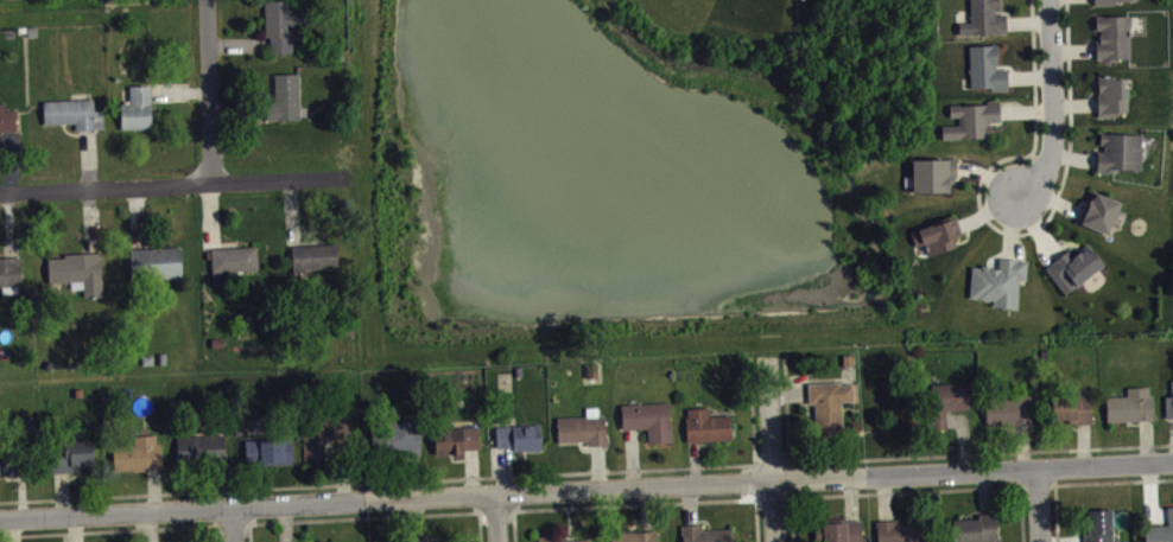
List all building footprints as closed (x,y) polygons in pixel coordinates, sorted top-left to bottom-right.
[(266,36),(270,36),(271,52),(292,52),(292,26),(305,26),(305,9),(291,9),(291,0),(265,0),(266,36)] [(970,20),(958,21),(958,33),(1006,32),(1004,13),(995,13),(995,9),(1000,9),(1000,1),(999,0),(970,0),(970,20)] [(1140,0),(1097,0),(1098,8),(1140,7),(1140,0)] [(1095,14),(1095,28),(1099,28),(1101,34),(1098,34),(1098,40),(1096,40),(1095,57),(1098,57),(1098,60),(1115,60),(1117,57),(1129,57),(1129,26),(1130,24),(1129,14),(1095,14)] [(969,44),(970,85),(989,85),(989,88),(1007,89),(1007,68),(995,69),(995,64),(997,64),(996,42),(991,42),(991,44),(969,44)] [(297,72),(298,106),(300,106),(300,117),(267,119),(266,101),(275,101),(274,72),(297,72)] [(1097,115),(1114,115),(1114,110),(1126,110),(1126,97),(1128,96),(1127,85),(1122,82),(1121,76),(1116,77),(1116,75),(1097,75),(1097,115)] [(120,102),(121,128),(153,128),(152,84),(129,84),(129,102),(120,102)] [(43,100),(44,123),(76,122),(76,129),(104,128),(103,109),(94,109),(94,97),(43,100)] [(949,103),(949,115),(959,115),(959,123),(941,123),(941,136),(962,136),(963,136),(988,136),(990,139),(996,135),(993,132),(993,122),(988,122),(988,121),(998,121),(998,98),(985,98),(987,102),(949,103)] [(17,129),(15,109),(6,109),(6,101),(0,101),(0,130),(17,129)] [(1099,130),(1099,142),(1104,144),(1104,149),(1097,149),(1096,171),(1112,171),(1112,168),(1114,167),(1140,168),(1141,133),(1099,130)] [(912,159),(912,190),(949,191),(947,181),(953,181),(952,174),(955,174),(955,158),(912,159)] [(1080,222),(1083,216),(1082,216),(1089,198),(1091,198),(1095,191),(1120,202),(1107,234),(1080,222)] [(911,230),(914,244),(920,243),(925,243),(928,254),(956,244),(953,237),(962,234),(956,216),(952,217),(951,213),(934,219),(936,222),(911,230)] [(291,246),(293,272),(306,272),(306,268),(337,266),(337,242),(291,246)] [(1045,267),(1065,293),(1103,262),(1086,242),(1074,253),(1072,254),(1071,253),(1067,249),(1045,267)] [(129,248),(132,279),(182,278),(182,246),(129,248)] [(210,248),(213,281),(234,280),(233,269),(258,268),(256,246),(210,248)] [(47,257),(49,282),(71,281),(71,288),(83,287),(84,295),(103,294),(102,264),(104,264),(103,251),(64,253),(64,256),(47,257)] [(21,283),(0,284),(0,257),(21,256),(21,283)] [(971,264),(969,296),(983,296),(983,299),(989,299),(989,298),(991,298),(991,305),(1003,305),(1002,306),(1016,307),(1019,279),(1025,279),(1026,260),(1017,260),(1017,257),(998,256),(997,267),(991,267),(993,264),(981,263),(981,266),(971,264)] [(1169,378),(1172,378),(1172,416),(1165,416),(1164,395),(1171,394),(1171,388),(1166,388),(1166,381),(1169,381),(1169,378)] [(807,382),(807,402),(814,402),(816,435),(843,434),(841,401),(852,400),(852,383),(841,383),(839,381),(807,382)] [(968,381),(969,408),(945,408),(946,432),(922,433),(921,408),(932,408),(931,383),(968,381)] [(1105,395),(1107,421),(1153,419),(1152,394),(1148,394),(1148,385),(1127,385),(1127,395),(1105,395)] [(1052,419),(1069,417),(1069,423),(1091,422),(1091,393),(1074,394),(1074,390),(1051,391),(1052,419)] [(985,423),(1009,422),(1009,425),(1032,423),(1029,394),(984,395),(985,423)] [(621,403),(622,428),(647,427),(647,440),(671,439),(671,422),(670,420),(668,401),(621,403)] [(557,415),(558,442),(588,440),(588,445),(607,444),(607,435),(605,433),(604,414),(600,414),(600,406),(585,407),(586,415),(557,415)] [(685,416),(686,440),(731,439),(730,414),(710,415),(710,407),(687,408),(687,416),(685,416)] [(304,459),(325,458),(324,439),(348,438),(347,409),(309,412),(310,433),(303,433),(304,459)] [(420,453),(383,454),(383,431),(388,431),(388,420),(417,420),(418,429),(420,429),(420,453)] [(496,425),(497,447),(513,446),(513,451),(541,448),(539,423),(496,425)] [(477,425),(478,447),(463,447),(463,452),(436,454),(433,427),(477,425)] [(161,442),(163,467),(146,467),(146,470),(133,471),(133,468),(114,470),(113,445),(133,445),(133,435),(156,434),(157,442),(161,442)] [(176,436),(224,434),(226,461),(178,464),(176,436)] [(245,439),(246,461),(261,460),(262,463),(292,461),(291,436),(245,439)] [(51,471),(81,470),(81,464),(94,463),(93,438),(49,441),(51,471)] [(26,472),(25,448),(0,449),(0,474),(26,472)] [(1166,505),(1172,505),(1172,541),(1135,541),(1143,540),(1143,524),(1167,523),(1166,505)] [(1083,541),(1112,541),(1111,508),(1088,509),(1088,533),(1083,533),(1083,541)] [(977,518),(952,518),(953,541),(977,541),(996,541),(996,511),(977,512),(977,518)] [(922,519),(905,521),(905,517),(874,519),(874,525),(876,525),(877,541),(925,541),(922,519)] [(861,518),(861,541),(814,541),(813,521),(861,518)] [(682,541),(734,541),(733,528),(702,529),(703,523),(681,524),(682,541)] [(655,530),(655,541),(611,541),(610,530),(655,530)] [(538,541),(590,541),(590,538),(570,538),(570,534),(538,535),(538,541)]
